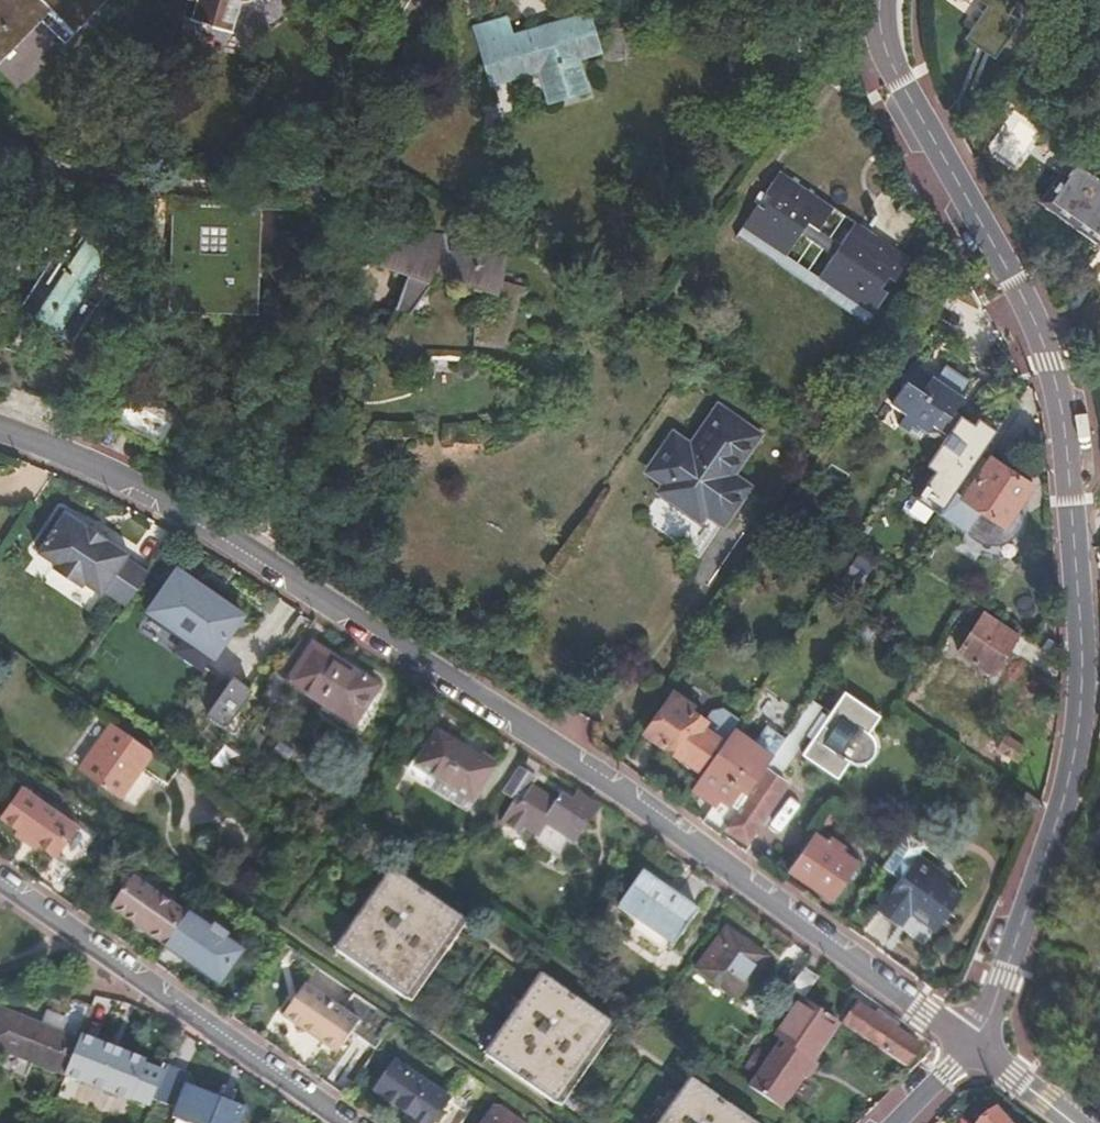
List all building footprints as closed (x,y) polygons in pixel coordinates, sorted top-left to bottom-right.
[(3,58),(52,7),(74,29),(102,0),(0,0),(0,55),(3,58)] [(192,16),(223,30),(237,0),(200,0),(192,16)] [(476,51),(462,57),(474,92),(536,72),(543,97),(581,86),(573,61),(592,54),(582,19),(508,43),(502,25),(471,35),(476,51)] [(818,267),(873,305),(888,283),(879,276),(922,212),(904,199),(905,196),(890,185),(868,218),(783,159),(766,183),(769,186),(763,195),(760,193),(743,215),(788,246),(802,225),(832,245),(818,267)] [(1037,200),(1099,246),(1099,183),(1075,165),(1065,180),(1057,174),(1037,200)] [(186,204),(175,309),(258,317),(269,211),(186,204)] [(866,315),(873,305),(818,267),(788,246),(743,215),(736,226),(866,315)] [(788,246),(818,267),(832,245),(802,225),(788,246)] [(83,226),(27,303),(73,336),(127,258),(83,226)] [(457,361),(506,283),(504,282),(508,274),(499,253),(442,251),(436,237),(406,235),(405,242),(382,241),(374,265),(403,275),(394,307),(372,344),(416,372),(423,360),(457,361)] [(1089,280),(1099,288),(1099,265),(1089,280)] [(525,289),(506,283),(457,361),(466,361),(467,348),(505,349),(525,289)] [(906,377),(891,398),(906,409),(899,420),(921,436),(933,419),(948,430),(963,409),(956,404),(965,391),(913,355),(901,373),(906,377)] [(120,429),(126,398),(117,394),(104,421),(120,429)] [(178,423),(126,398),(120,429),(164,452),(178,423)] [(670,433),(645,469),(661,482),(655,492),(695,520),(702,511),(720,524),(745,487),(728,475),(756,436),(715,407),(688,446),(670,433)] [(992,452),(952,511),(978,529),(986,536),(988,537),(989,538),(990,538),(991,538),(992,539),(993,540),(994,540),(995,540),(996,540),(997,541),(998,541),(999,541),(1000,541),(1001,541),(1002,541),(1003,541),(1004,541),(1005,541),(1006,541),(1007,541),(1008,541),(1009,541),(1010,540),(1011,540),(1012,540),(1013,540),(1014,539),(1015,539),(1016,539),(1016,538),(1017,538),(1018,537),(1019,537),(1020,536),(1021,536),(1021,535),(1022,535),(1022,534),(1023,534),(1024,533),(1024,532),(1025,532),(1025,531),(1026,531),(1026,530),(1027,529),(1028,528),(1028,527),(1029,526),(1030,525),(1030,524),(1031,523),(1031,522),(1031,521),(1031,520),(1032,520),(1032,519),(1032,518),(1032,517),(1032,516),(1033,515),(1033,514),(1033,513),(1033,512),(1033,511),(1033,510),(1033,509),(1033,508),(1032,507),(1032,506),(1032,505),(1032,504),(1031,503),(1031,502),(1045,483),(995,448),(992,452)] [(104,592),(124,607),(150,570),(129,556),(131,553),(68,511),(39,552),(55,563),(53,567),(82,587),(85,583),(102,595),(104,592)] [(245,614),(177,567),(145,613),(213,660),(245,614)] [(1018,633),(983,610),(957,648),(991,671),(1018,633)] [(301,637),(272,679),(285,688),(289,682),(356,728),(362,720),(375,700),(380,692),(301,637)] [(246,696),(252,687),(235,675),(209,713),(229,729),(235,733),(255,703),(246,696)] [(670,694),(644,731),(682,757),(689,746),(705,757),(714,744),(719,748),(739,719),(723,708),(713,710),(707,720),(691,709),(690,703),(677,693),(670,694)] [(382,705),(375,700),(362,720),(369,724),(382,705)] [(805,710),(766,767),(752,788),(727,825),(747,839),(776,796),(767,790),(797,747),(803,752),(793,767),(829,791),(840,774),(843,776),(846,777),(849,777),(852,777),(856,777),(859,776),(861,774),(864,772),(866,770),(868,767),(869,764),(869,760),(870,757),(869,754),(868,751),(866,748),(864,745),(862,743),(873,727),(838,702),(820,727),(813,722),(817,717),(805,710)] [(109,724),(77,769),(120,800),(152,754),(109,724)] [(441,731),(418,766),(475,804),(498,771),(495,769),(498,765),(490,759),(487,763),(441,731)] [(1003,731),(994,745),(1016,760),(1025,747),(1003,731)] [(705,757),(689,746),(683,755),(698,766),(705,757)] [(703,771),(696,782),(715,797),(720,791),(730,798),(725,805),(710,826),(716,830),(721,834),(727,825),(752,788),(733,773),(740,762),(720,747),(703,771)] [(536,835),(543,824),(539,821),(550,805),(529,790),(534,783),(517,772),(502,794),(513,802),(499,825),(519,839),(526,829),(536,835)] [(11,811),(25,821),(45,835),(79,860),(99,832),(31,784),(11,811)] [(720,791),(715,797),(725,805),(730,798),(720,791)] [(571,843),(597,806),(577,793),(568,804),(564,811),(551,803),(550,805),(539,821),(543,824),(571,843)] [(564,811),(568,804),(556,796),(551,803),(564,811)] [(45,835),(25,821),(22,826),(41,841),(45,835)] [(814,831),(788,870),(831,899),(856,861),(841,851),(844,845),(829,834),(825,839),(814,831)] [(922,848),(902,834),(891,849),(879,867),(892,876),(897,880),(899,881),(902,877),(911,864),(916,857),(922,848)] [(897,880),(876,910),(892,921),(900,927),(909,913),(934,931),(959,896),(951,890),(932,877),(923,871),(927,865),(924,863),(916,857),(911,864),(902,877),(899,881),(897,880)] [(923,871),(932,877),(936,871),(927,865),(923,871)] [(388,872),(390,869),(385,866),(330,945),(334,948),(337,944),(340,946),(390,874),(388,872)] [(460,917),(390,869),(388,872),(390,874),(340,946),(337,944),(334,948),(404,997),(407,993),(404,991),(454,919),(457,921),(460,917)] [(646,869),(620,903),(646,923),(632,941),(660,962),(699,908),(646,869)] [(120,902),(170,939),(190,910),(140,874),(120,902)] [(190,910),(170,939),(224,977),(244,949),(190,910)] [(463,920),(460,917),(457,921),(454,919),(404,991),(407,993),(404,997),(407,999),(463,920)] [(726,927),(696,969),(737,1000),(767,957),(726,927)] [(820,975),(805,964),(792,982),(807,993),(820,975)] [(537,976),(540,973),(537,970),(480,1050),(483,1053),(486,1050),(488,1051),(540,978),(537,976)] [(610,1022),(540,973),(537,976),(540,978),(488,1051),(486,1050),(483,1053),(553,1102),(556,1099),(553,1097),(605,1024),(607,1026),(610,1022)] [(377,1037),(392,1016),(351,987),(340,1003),(305,978),(285,1004),(343,1046),(358,1024),(377,1037)] [(776,1071),(800,1089),(819,1063),(809,1056),(836,1020),(817,1006),(806,998),(780,1034),(790,1042),(795,1046),(776,1071)] [(67,1068),(81,1035),(89,1016),(70,1008),(66,1019),(62,1027),(47,1021),(1,1002),(0,1006),(0,1040),(67,1068)] [(843,1019),(903,1063),(914,1048),(854,1004),(843,1019)] [(62,1027),(66,1019),(50,1012),(47,1021),(62,1027)] [(845,1026),(836,1020),(809,1056),(819,1063),(845,1026)] [(614,1025),(610,1022),(607,1026),(605,1024),(553,1097),(556,1099),(553,1102),(558,1105),(614,1025)] [(81,1035),(67,1068),(125,1093),(139,1059),(81,1035)] [(399,1058),(378,1086),(429,1122),(450,1094),(399,1058)] [(800,1089),(808,1096),(827,1069),(819,1063),(800,1089)] [(758,1096),(782,1113),(800,1089),(776,1071),(758,1096)] [(687,1082),(684,1080),(687,1076),(684,1073),(650,1122),(659,1122),(687,1082)] [(687,1076),(684,1080),(687,1082),(659,1122),(756,1122),(687,1076)] [(173,1113),(197,1122),(238,1122),(246,1104),(186,1079),(173,1113)] [(480,1122),(528,1122),(502,1104),(492,1105),(480,1122)] [(994,1109),(977,1122),(1006,1122),(994,1109)]
